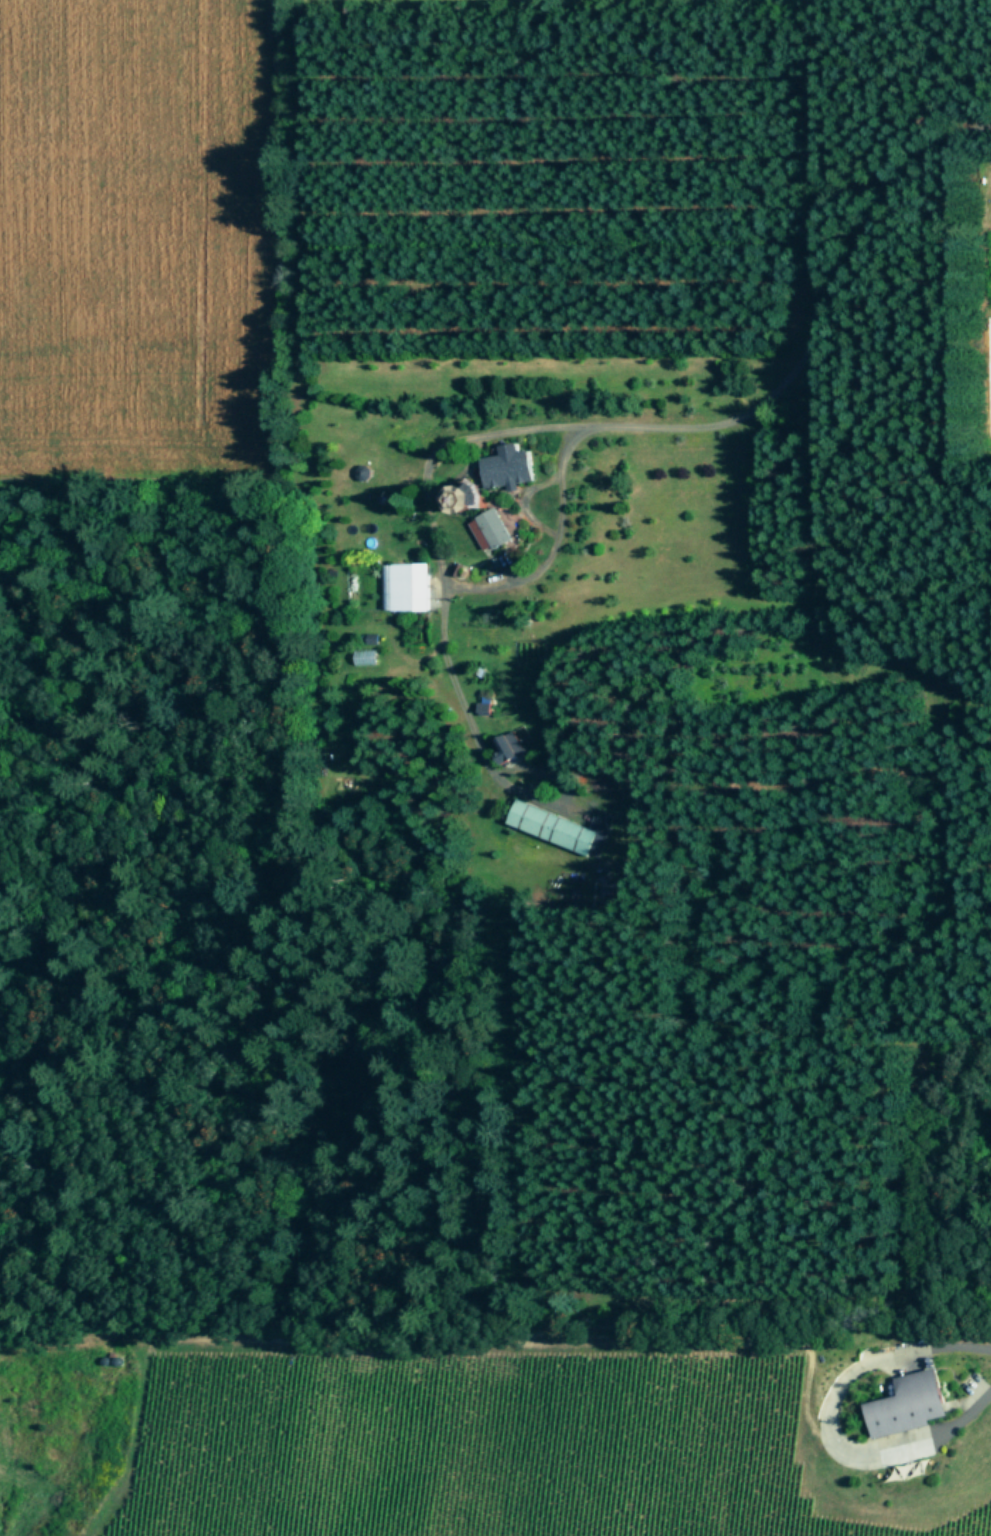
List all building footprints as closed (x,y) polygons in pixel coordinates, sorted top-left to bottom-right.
[(484,456),(488,487),(512,484),(513,489),(523,488),(522,481),(539,479),(535,449),(522,450),(521,441),(502,444),(504,454),(484,456)] [(471,520),(485,549),(494,545),(496,548),(515,539),(500,506),(471,520)] [(430,562),(389,563),(389,610),(431,609),(430,562)] [(506,763),(527,753),(517,730),(496,740),(506,763)] [(593,826),(519,799),(510,824),(601,857),(616,814),(600,808),(593,826)] [(867,1402),(874,1437),(933,1425),(932,1418),(952,1414),(942,1366),(899,1375),(903,1394),(867,1402)]
